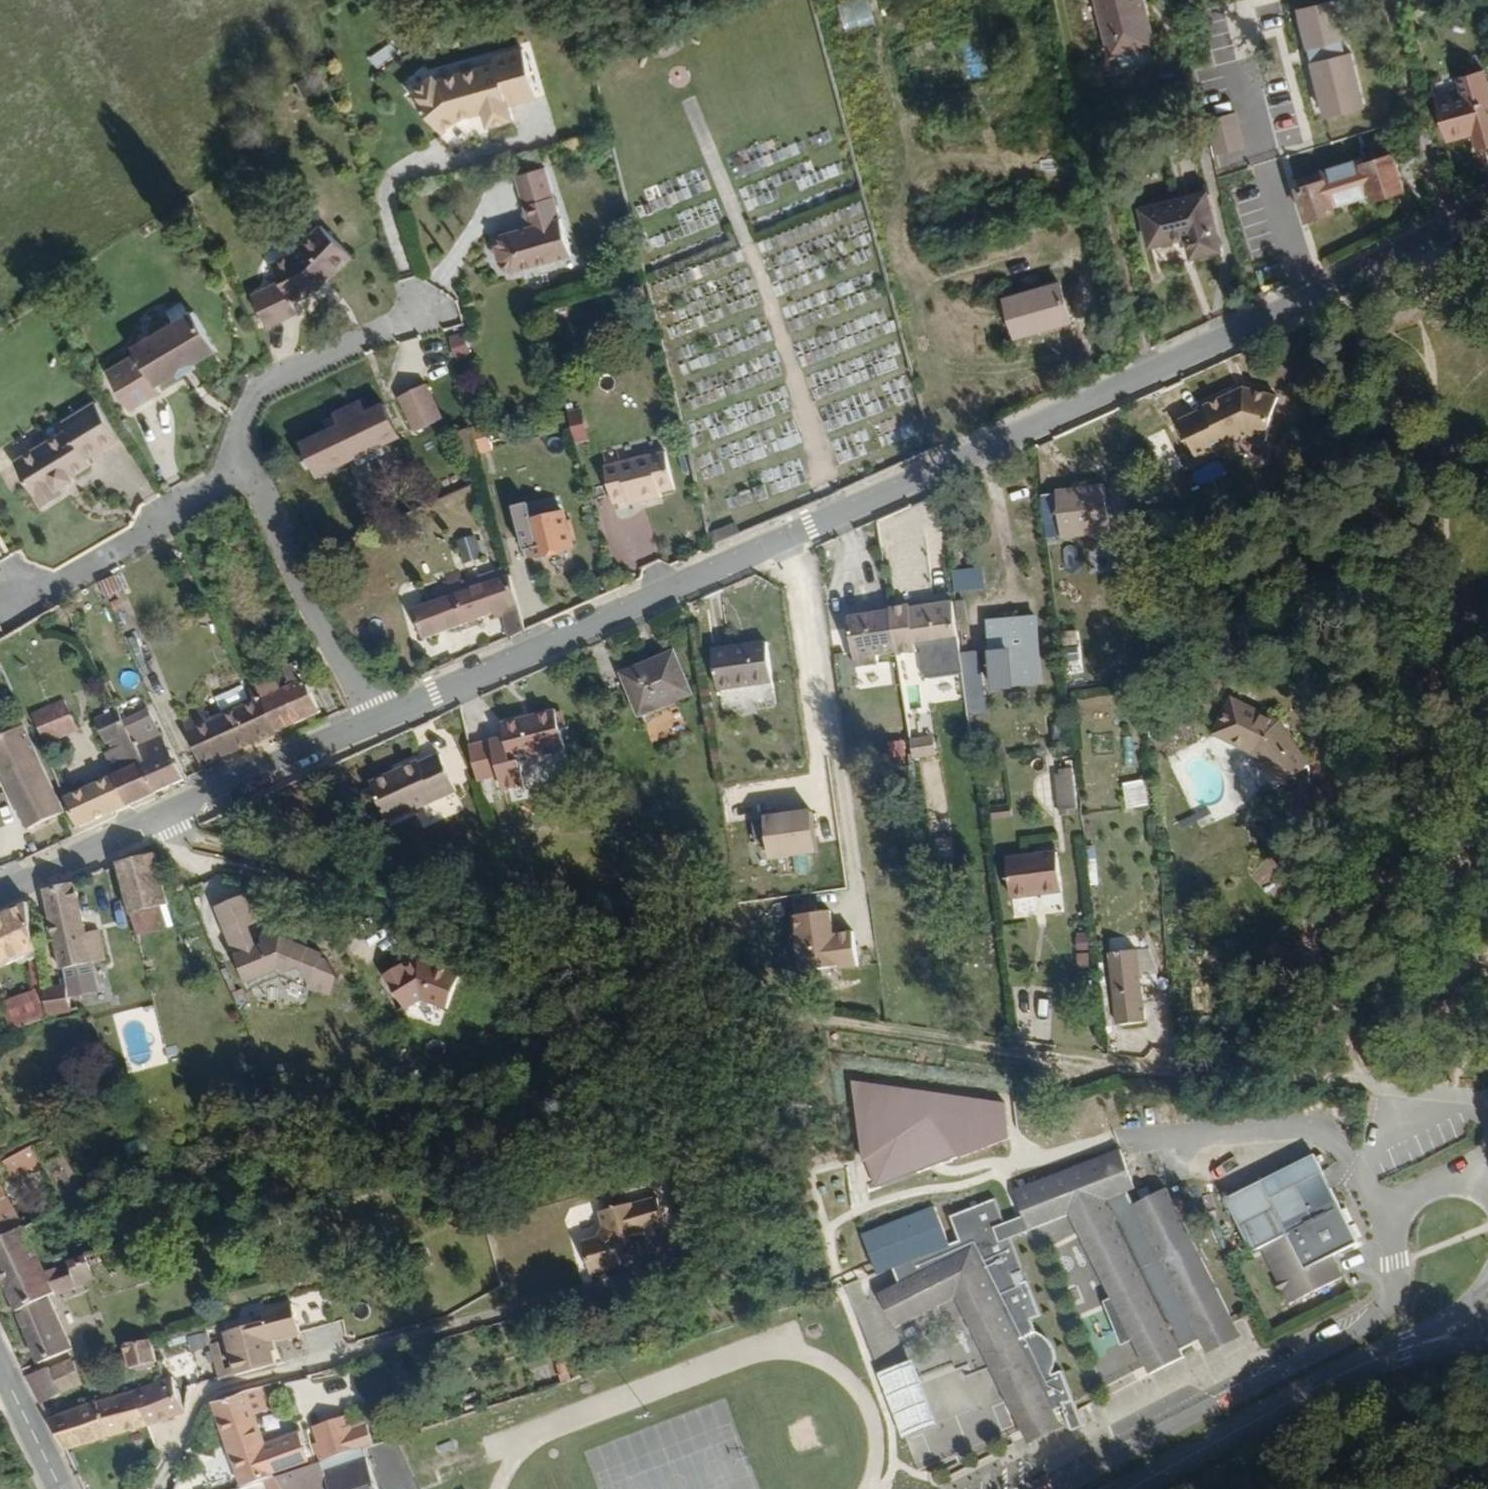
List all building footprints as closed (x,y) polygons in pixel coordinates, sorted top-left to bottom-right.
[(873,27),(870,0),(838,0),(841,30),(873,27)] [(1139,0),(1094,0),(1108,51),(1150,39),(1139,0)] [(1339,0),(1330,0),(1294,9),(1305,49),(1348,38),(1339,0)] [(1352,51),(1309,61),(1323,116),(1365,106),(1352,51)] [(539,106),(526,57),(496,65),(497,72),(443,87),(438,83),(416,102),(447,140),(464,125),(473,124),(473,119),(484,116),(489,135),(514,128),(511,113),(539,106)] [(1485,77),(1461,84),(1465,99),(1443,105),(1455,148),(1474,142),(1480,156),(1487,153),(1487,89),(1485,77)] [(1245,148),(1235,112),(1205,119),(1214,156),(1245,148)] [(1407,172),(1419,168),(1413,143),(1400,145),(1407,172)] [(1403,194),(1394,157),(1361,165),(1360,161),(1319,172),(1321,181),(1298,187),(1306,220),(1331,214),(1330,207),(1371,195),(1373,203),(1403,194)] [(559,227),(546,176),(516,182),(531,235),(501,242),(494,254),(498,273),(511,280),(571,265),(562,228),(559,227)] [(1213,247),(1197,195),(1136,215),(1147,247),(1182,237),(1187,256),(1213,247)] [(351,261),(320,231),(293,257),(272,267),(280,286),(251,299),(266,332),(296,317),(293,307),(310,300),(310,296),(319,293),(351,261)] [(1069,322),(1059,284),(1004,299),(1013,335),(1069,322)] [(153,391),(174,379),(191,369),(213,356),(190,318),(170,330),(163,328),(152,334),(151,340),(130,352),(134,359),(103,375),(126,415),(157,397),(153,391)] [(453,362),(471,358),(464,332),(447,336),(453,362)] [(191,369),(174,379),(176,382),(193,372),(191,369)] [(427,386),(398,400),(413,433),(443,420),(427,386)] [(1268,437),(1274,392),(1240,387),(1202,407),(1203,410),(1180,423),(1200,460),(1248,434),(1268,437)] [(338,427),(297,446),(314,482),(402,441),(384,403),(364,412),(359,402),(332,415),(338,427)] [(74,426),(62,433),(9,463),(26,494),(35,508),(56,497),(53,491),(67,483),(65,479),(84,469),(81,462),(113,443),(101,422),(99,421),(92,407),(69,419),(74,426)] [(59,426),(62,433),(74,426),(69,419),(59,426)] [(569,428),(574,444),(588,440),(584,424),(569,428)] [(560,444),(570,441),(569,433),(558,436),(560,444)] [(493,465),(487,440),(475,444),(480,466),(481,467),(493,465)] [(639,502),(640,507),(661,501),(659,497),(672,493),(662,457),(605,472),(615,508),(626,505),(639,502)] [(1050,498),(1055,541),(1118,533),(1113,491),(1050,498)] [(627,510),(640,507),(639,502),(626,505),(627,510)] [(531,531),(526,513),(512,516),(523,555),(533,553),(536,566),(574,556),(564,521),(531,531)] [(737,524),(724,529),(729,541),(742,536),(737,524)] [(724,529),(708,535),(712,549),(729,541),(724,529)] [(487,565),(480,544),(466,549),(473,570),(487,565)] [(500,587),(511,583),(509,576),(497,580),(500,587)] [(503,620),(519,613),(511,583),(500,587),(497,580),(477,586),(480,594),(468,599),(465,590),(461,580),(453,582),(467,632),(503,620)] [(424,646),(467,632),(453,582),(447,584),(451,604),(414,618),(424,646)] [(480,594),(477,586),(465,590),(468,599),(480,594)] [(960,663),(953,609),(914,613),(912,611),(893,613),(893,615),(899,656),(919,653),(919,650),(936,648),(939,669),(955,667),(960,664),(960,663)] [(875,658),(899,656),(893,615),(848,621),(854,669),(876,667),(875,658)] [(1038,653),(1035,622),(997,625),(1002,673),(1021,671),(1020,655),(1038,653)] [(774,687),(768,649),(715,657),(721,695),(774,687)] [(645,723),(695,700),(679,661),(627,683),(645,723)] [(960,664),(965,703),(983,702),(977,661),(960,663),(960,664)] [(255,675),(248,679),(253,692),(276,737),(317,718),(294,668),(281,675),(288,689),(275,695),(271,686),(262,688),(255,675)] [(196,774),(276,737),(253,692),(247,695),(252,707),(201,733),(195,722),(174,733),(196,774)] [(76,736),(60,708),(30,723),(44,751),(76,736)] [(1255,766),(1276,801),(1307,780),(1279,734),(1232,712),(1214,741),(1241,753),(1246,768),(1255,766)] [(509,742),(470,749),(478,782),(501,779),(503,795),(525,791),(521,766),(566,759),(560,718),(507,727),(509,742)] [(136,762),(112,719),(94,729),(106,750),(114,748),(119,758),(116,761),(123,778),(66,804),(82,833),(157,801),(136,762)] [(20,730),(15,732),(17,739),(0,748),(0,784),(34,855),(74,837),(23,736),(20,730)] [(935,736),(908,738),(910,760),(937,758),(935,736)] [(161,748),(136,762),(157,801),(186,788),(172,762),(170,762),(161,748)] [(398,783),(396,779),(374,789),(391,827),(459,797),(444,762),(423,771),(421,767),(404,775),(405,779),(398,783)] [(1077,827),(1089,826),(1083,777),(1077,779),(1077,783),(1072,784),(1077,827)] [(1121,784),(1126,810),(1149,806),(1144,780),(1121,784)] [(808,812),(760,818),(765,863),(814,857),(808,812)] [(163,911),(155,860),(119,872),(127,919),(158,913),(163,911)] [(1061,904),(1056,863),(1007,870),(1013,911),(1061,904)] [(76,888),(55,892),(45,896),(58,975),(102,964),(97,939),(84,940),(76,888)] [(26,906),(0,919),(0,971),(9,967),(11,970),(24,967),(28,976),(35,973),(26,906)] [(832,911),(794,915),(800,974),(854,969),(851,934),(834,936),(832,911)] [(158,913),(127,919),(131,944),(162,938),(158,913)] [(293,955),(291,961),(278,955),(275,947),(263,951),(265,958),(237,969),(239,973),(250,1002),(282,989),(310,1004),(323,969),(300,959),(293,955)] [(278,955),(291,961),(293,955),(275,947),(278,955)] [(408,978),(419,971),(416,967),(405,974),(408,978)] [(464,988),(440,978),(422,970),(419,971),(408,978),(405,974),(388,984),(408,1019),(425,1010),(451,1020),(464,988)] [(1154,1042),(1147,972),(1120,976),(1128,1045),(1154,1042)] [(43,1031),(40,1006),(38,995),(0,1009),(0,1018),(10,1042),(43,1031)] [(40,1006),(43,1031),(66,1023),(62,998),(40,1006)] [(1006,1102),(852,1082),(860,1162),(875,1190),(1008,1140),(1006,1102)] [(1010,1192),(1020,1219),(1024,1230),(1063,1213),(1111,1301),(1145,1284),(1161,1311),(1127,1330),(1146,1365),(1149,1372),(1182,1354),(1180,1346),(1191,1340),(1189,1336),(1230,1313),(1161,1187),(1128,1203),(1121,1191),(1116,1182),(1127,1176),(1114,1147),(1010,1192)] [(1306,1150),(1255,1177),(1265,1194),(1315,1167),(1306,1150)] [(40,1171),(33,1151),(20,1155),(0,1163),(0,1165),(7,1183),(40,1171)] [(1265,1194),(1255,1177),(1221,1196),(1250,1249),(1258,1245),(1288,1299),(1341,1272),(1330,1250),(1353,1237),(1315,1167),(1265,1194)] [(126,1183),(120,1168),(102,1178),(109,1191),(126,1183)] [(1131,1185),(1127,1176),(1116,1182),(1121,1191),(1131,1185)] [(20,1231),(0,1194),(0,1240),(20,1231)] [(989,1232),(1001,1226),(991,1200),(948,1219),(958,1242),(949,1246),(891,1270),(897,1285),(875,1297),(892,1327),(952,1296),(991,1370),(1018,1357),(1023,1366),(1013,1370),(1015,1376),(999,1384),(1023,1428),(1028,1439),(1061,1422),(1055,1410),(1063,1407),(1072,1429),(1082,1424),(1074,1404),(1059,1367),(1048,1372),(1042,1363),(1047,1355),(1046,1347),(1043,1341),(1039,1337),(1030,1332),(1025,1317),(1036,1312),(1023,1279),(1010,1284),(1007,1274),(1020,1270),(1006,1237),(993,1242),(989,1232)] [(668,1227),(661,1201),(605,1213),(608,1229),(601,1239),(586,1243),(594,1274),(623,1267),(620,1251),(627,1239),(642,1236),(642,1233),(668,1227)] [(1024,1230),(1020,1219),(1001,1226),(989,1232),(993,1242),(1006,1237),(1024,1230)] [(77,1271),(72,1256),(64,1259),(57,1239),(40,1245),(31,1226),(20,1231),(0,1240),(0,1284),(4,1292),(77,1271)] [(83,1288),(77,1271),(4,1292),(23,1331),(21,1333),(35,1368),(72,1354),(56,1300),(83,1288)] [(1145,1284),(1111,1301),(1127,1330),(1161,1311),(1145,1284)] [(231,1370),(270,1358),(263,1334),(295,1326),(288,1298),(256,1307),(258,1315),(219,1325),(231,1370)] [(1241,1333),(1230,1313),(1189,1336),(1191,1340),(1202,1334),(1211,1350),(1241,1333)] [(302,1330),(307,1358),(347,1351),(341,1323),(302,1330)] [(154,1365),(148,1344),(125,1352),(128,1362),(122,1364),(124,1370),(117,1372),(119,1377),(154,1365)] [(1018,1357),(991,1370),(999,1384),(1015,1376),(1013,1370),(1023,1366),(1018,1357)] [(47,1369),(24,1381),(37,1408),(60,1396),(60,1391),(70,1386),(60,1366),(49,1372),(47,1369)] [(881,1382),(903,1438),(926,1428),(902,1373),(881,1382)] [(170,1382),(160,1385),(133,1394),(143,1427),(181,1412),(170,1382)] [(377,1446),(373,1434),(352,1440),(349,1427),(312,1437),(315,1448),(309,1448),(305,1436),(262,1447),(254,1416),(265,1412),(260,1393),(209,1408),(236,1488),(246,1488),(264,1483),(276,1479),(363,1450),(377,1446)] [(143,1427),(133,1394),(44,1422),(60,1454),(143,1427)] [(1064,1428),(1061,1422),(1028,1439),(1032,1446),(1064,1428)] [(363,1450),(276,1479),(281,1488),(282,1488),(323,1475),(328,1488),(377,1488),(363,1450)] [(323,1475),(282,1488),(328,1488),(323,1475)] [(276,1479),(264,1483),(267,1488),(281,1488),(276,1479)]
